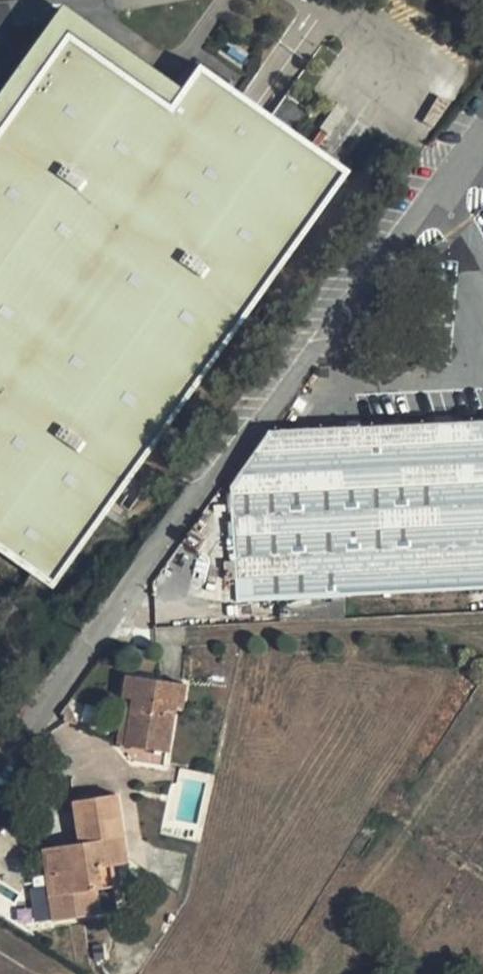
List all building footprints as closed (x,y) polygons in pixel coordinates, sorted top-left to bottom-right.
[(186,91),(61,4),(0,91),(0,136),(68,41),(170,113),(186,91)] [(52,580),(341,173),(254,111),(200,72),(186,91),(170,113),(68,41),(0,136),(0,544),(52,580)] [(270,431),(231,489),(238,602),(482,588),(482,418),(270,431)] [(185,680),(122,668),(117,692),(123,693),(129,694),(120,739),(166,749),(175,703),(180,704),(185,680)] [(120,739),(129,694),(123,693),(117,692),(108,737),(120,739)] [(69,845),(38,850),(47,924),(93,916),(90,893),(107,890),(105,868),(118,866),(109,799),(65,806),(69,845)] [(90,893),(93,916),(110,913),(107,890),(90,893)] [(0,954),(0,973),(32,973),(0,954)]
